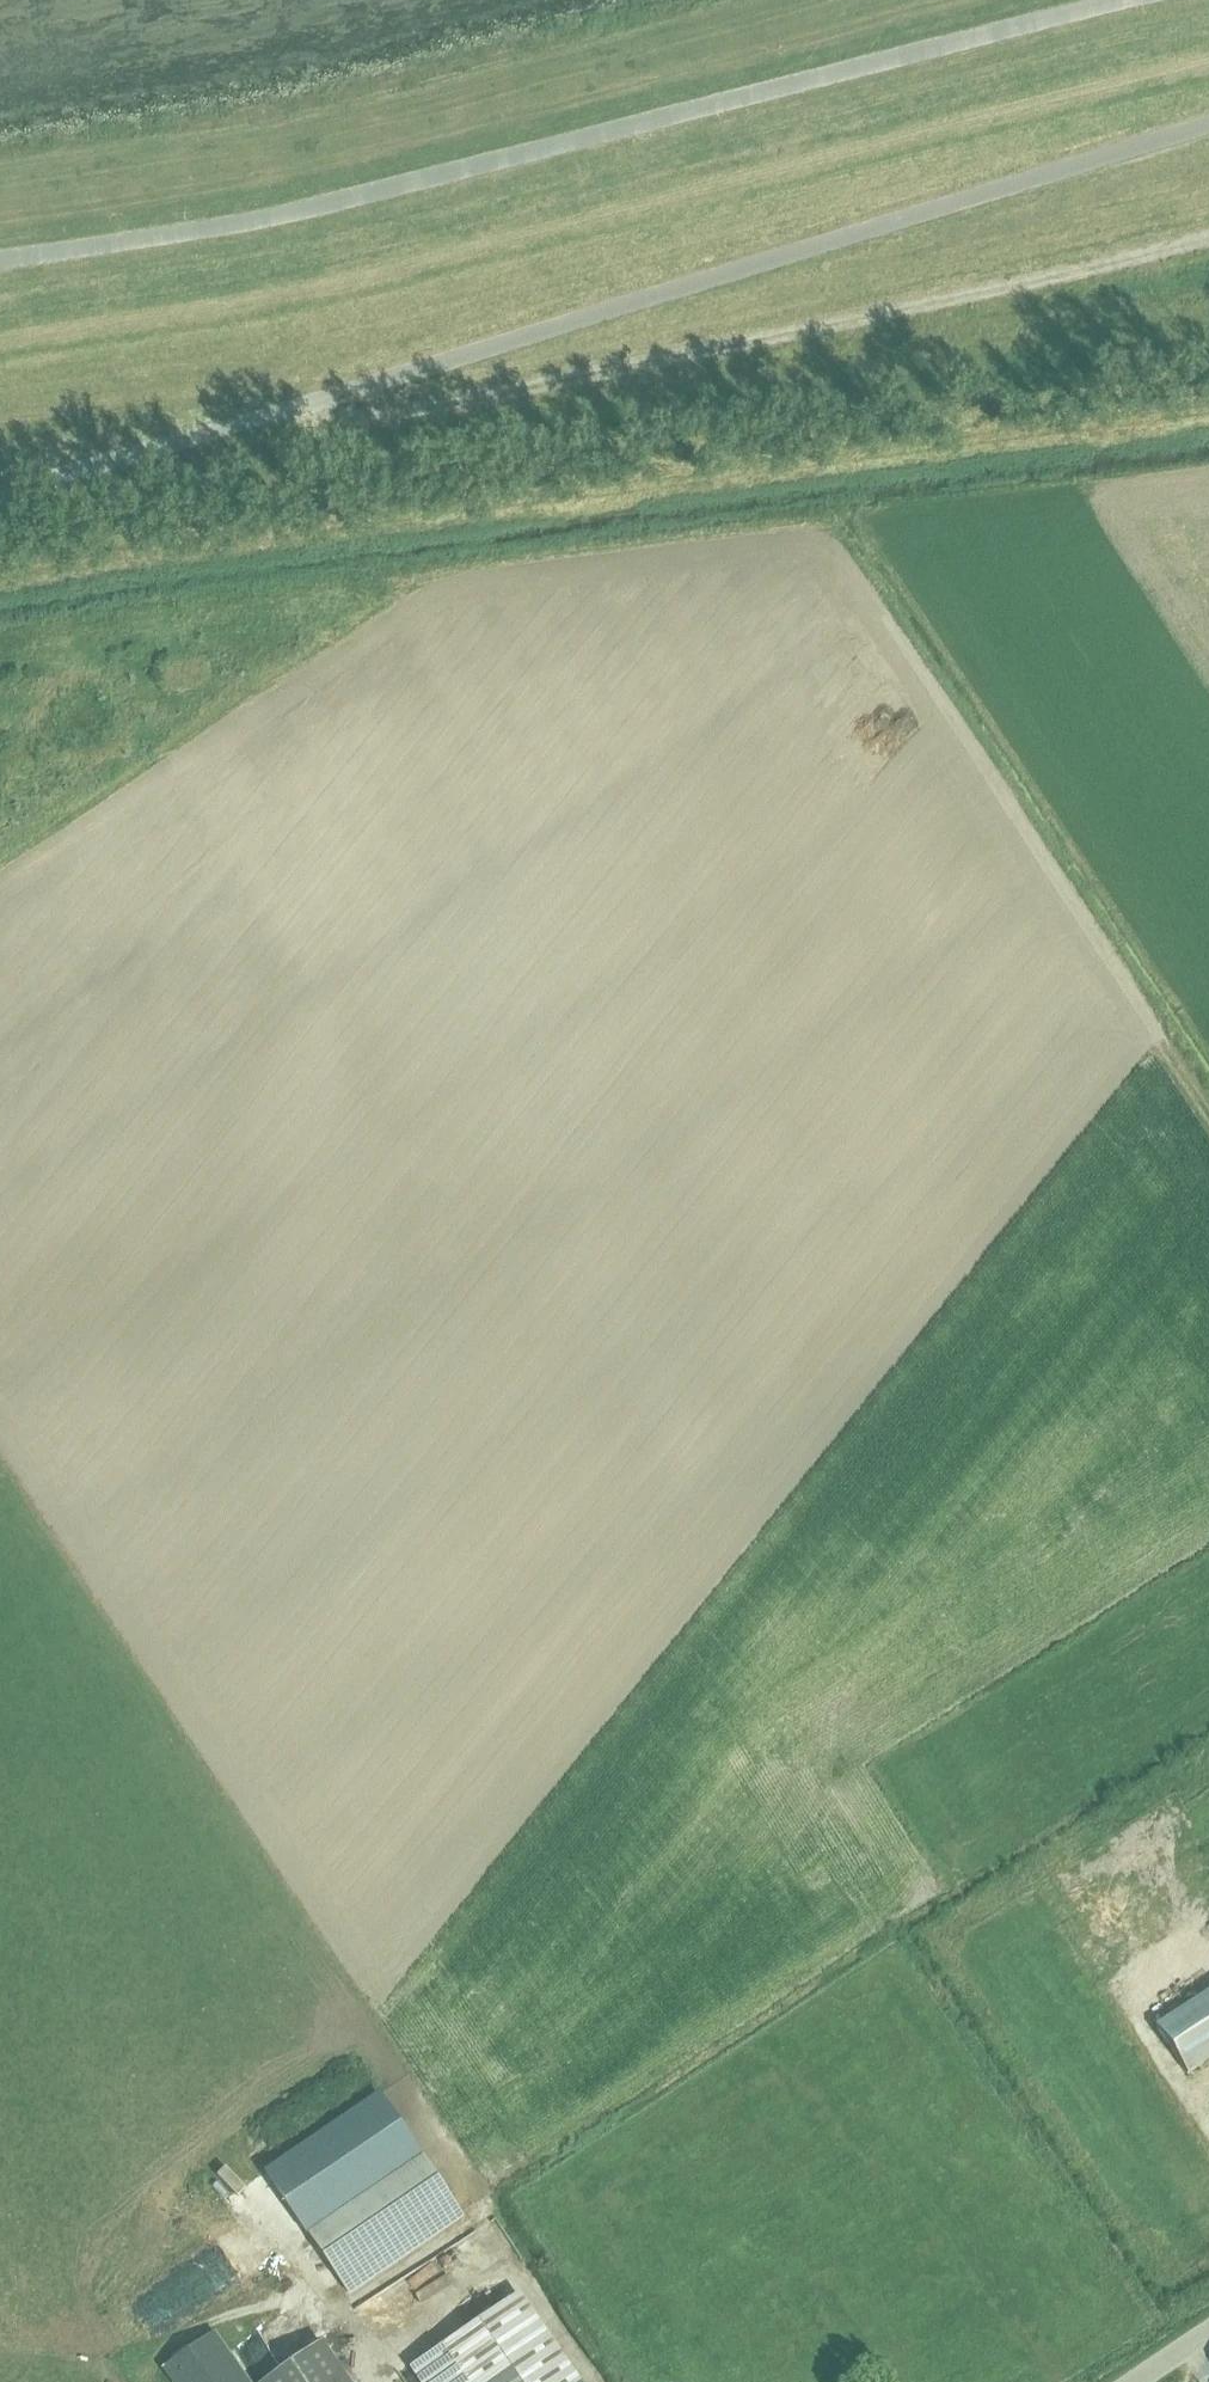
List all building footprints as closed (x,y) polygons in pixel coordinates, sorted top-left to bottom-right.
[(1155,2025),(1188,2076),(1208,2062),(1208,1991),(1155,2025)] [(422,2157),(307,2233),(349,2298),(464,2219),(422,2157)] [(409,2368),(418,2381),(580,2381),(519,2293),(409,2368)] [(214,2332),(162,2369),(171,2381),(249,2381),(214,2332)] [(323,2343),(275,2376),(267,2381),(350,2381),(323,2343)]
